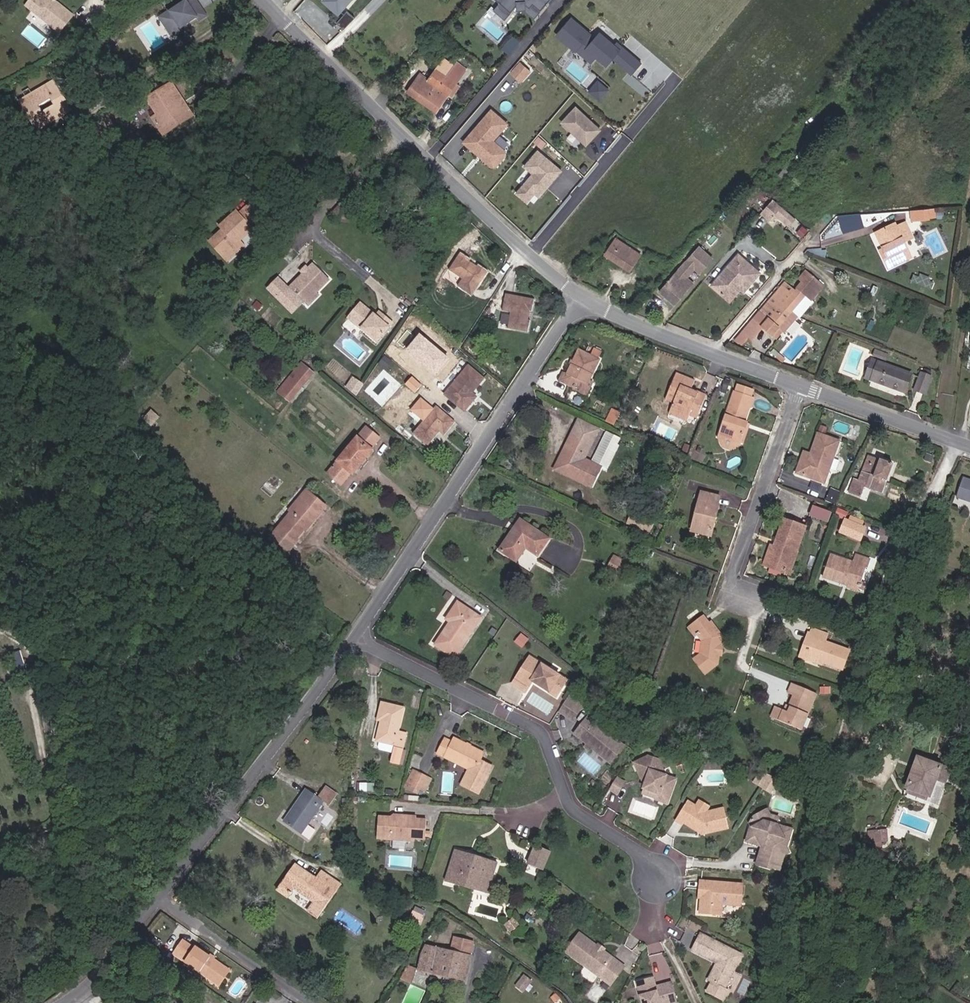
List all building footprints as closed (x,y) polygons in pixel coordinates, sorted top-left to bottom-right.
[(56,2),(55,3),(53,1),(52,0),(31,0),(27,5),(60,32),(73,16),(56,2)] [(197,0),(190,0),(187,2),(186,0),(184,0),(173,7),(175,10),(171,12),(171,11),(161,18),(172,35),(198,18),(200,21),(207,16),(197,0)] [(321,2),(337,17),(352,0),(322,0),(321,2)] [(499,3),(493,10),(505,20),(518,5),(534,19),(550,0),(495,0),(499,3)] [(571,18),(556,34),(591,64),(595,60),(606,69),(613,60),(631,75),(642,63),(617,41),(614,45),(599,32),(594,38),(571,18)] [(530,72),(520,62),(510,73),(519,82),(530,72)] [(455,64),(450,70),(461,78),(465,71),(455,64)] [(429,78),(423,73),(410,91),(422,99),(429,91),(434,94),(446,77),(434,70),(429,78)] [(459,87),(456,85),(461,78),(450,70),(446,77),(434,94),(429,91),(422,99),(423,100),(438,110),(449,95),(452,97),(459,87)] [(589,92),(601,101),(611,88),(599,79),(589,92)] [(57,81),(25,100),(45,130),(75,112),(57,81)] [(193,117),(171,83),(150,97),(160,112),(152,118),(160,131),(183,116),(186,122),(193,117)] [(601,130),(575,106),(560,122),(586,146),(601,130)] [(509,124),(491,109),(461,144),(493,171),(508,154),(494,142),(509,124)] [(186,122),(183,116),(160,131),(164,136),(186,122)] [(562,172),(537,150),(522,167),(530,174),(513,193),(527,205),(535,196),(538,199),(562,172)] [(412,167),(403,159),(394,168),(395,170),(392,174),(399,180),(402,175),(404,176),(412,167)] [(767,221),(773,215),(780,221),(787,213),(773,201),(762,215),(767,221)] [(404,217),(409,212),(401,205),(397,209),(404,217)] [(226,225),(229,228),(223,234),(211,245),(225,260),(236,251),(240,257),(248,250),(244,245),(256,234),(258,237),(271,225),(253,206),(242,216),(239,213),(226,225)] [(933,208),(908,211),(909,220),(933,218),(933,208)] [(787,213),(780,221),(786,226),(794,219),(787,213)] [(912,241),(905,224),(896,229),(896,231),(889,234),(887,231),(877,235),(884,251),(887,257),(883,259),(889,271),(915,259),(906,243),(912,241)] [(223,234),(229,228),(226,225),(220,231),(223,234)] [(641,256),(618,240),(608,255),(630,271),(641,256)] [(240,257),(236,251),(225,260),(231,266),(240,257)] [(709,284),(723,296),(735,284),(730,280),(735,275),(747,285),(759,271),(736,252),(709,284)] [(470,263),(472,260),(462,253),(450,271),(464,280),(459,287),(472,296),(488,271),(479,265),(478,268),(470,263)] [(301,301),(314,290),(315,291),(327,279),(312,264),(288,288),(301,301)] [(784,306),(793,313),(812,291),(817,295),(823,287),(803,271),(800,275),(798,278),(803,283),(796,292),(784,306)] [(673,281),(672,280),(660,293),(676,307),(688,293),(686,291),(691,284),(679,274),(673,281)] [(730,280),(735,284),(723,296),(728,301),(739,287),(742,290),(747,285),(735,275),(730,280)] [(762,328),(773,337),(793,313),(784,306),(796,292),(789,287),(785,283),(759,312),(769,320),(762,328)] [(315,291),(314,290),(301,301),(305,305),(317,294),(315,291)] [(537,301),(509,297),(506,314),(512,315),(510,331),(531,334),(533,323),(531,323),(532,313),(535,314),(537,301)] [(384,317),(379,322),(375,318),(361,306),(350,320),(377,343),(392,324),(384,317)] [(384,317),(379,313),(375,318),(379,322),(384,317)] [(753,319),(750,323),(756,329),(760,326),(753,319)] [(758,331),(756,329),(750,323),(741,332),(751,340),(758,331)] [(449,357),(419,333),(405,351),(435,375),(449,357)] [(394,350),(401,355),(404,352),(397,346),(394,350)] [(586,389),(590,380),(602,357),(584,349),(572,373),(568,371),(564,379),(576,386),(578,387),(579,385),(586,389)] [(876,350),(870,366),(876,368),(872,378),(905,391),(911,372),(887,363),(890,355),(876,350)] [(377,365),(385,372),(393,361),(388,357),(385,354),(377,365)] [(661,362),(655,359),(652,367),(658,369),(661,362)] [(872,378),(876,368),(870,366),(866,376),(872,378)] [(316,376),(303,367),(280,394),(293,403),(316,376)] [(486,379),(471,367),(450,393),(469,409),(481,395),(476,391),(486,379)] [(932,376),(921,371),(914,391),(925,395),(932,376)] [(682,379),(674,376),(666,396),(675,400),(672,409),(689,415),(692,407),(700,410),(706,395),(699,392),(698,396),(687,392),(688,387),(692,388),(695,379),(684,375),(682,379)] [(734,380),(729,378),(724,389),(729,392),(734,380)] [(357,396),(363,387),(355,380),(347,389),(357,396)] [(588,395),(594,382),(590,380),(586,389),(579,385),(578,387),(576,386),(574,388),(588,395)] [(736,395),(753,401),(755,393),(739,388),(736,395)] [(744,421),(746,421),(752,406),(754,406),(755,402),(753,401),(736,395),(735,395),(721,435),(723,436),(741,443),(743,444),(749,428),(743,425),(744,421)] [(456,423),(437,407),(435,410),(420,398),(410,409),(424,422),(414,434),(428,446),(440,433),(444,436),(456,423)] [(687,420),(689,415),(672,409),(670,413),(687,420)] [(152,426),(160,417),(153,410),(145,419),(152,426)] [(618,413),(613,410),(609,417),(615,420),(618,413)] [(601,430),(580,419),(555,470),(592,488),(602,470),(585,461),(601,430)] [(368,431),(338,466),(353,477),(356,480),(378,455),(375,453),(383,443),(368,431)] [(819,433),(811,456),(808,463),(802,462),(798,474),(827,484),(842,441),(819,433)] [(740,446),(741,443),(723,436),(722,440),(723,444),(725,447),(732,449),(736,449),(740,446)] [(808,463),(811,456),(804,453),(802,462),(808,463)] [(859,481),(856,480),(852,492),(865,497),(869,487),(886,493),(896,467),(870,457),(859,481)] [(344,488),(353,477),(338,466),(330,476),(344,488)] [(963,475),(955,496),(969,501),(969,478),(963,475)] [(282,530),(298,543),(306,533),(308,535),(329,509),(308,491),(301,500),(305,503),(295,514),(282,530)] [(826,500),(834,503),(837,494),(829,491),(826,500)] [(703,493),(695,527),(715,532),(718,523),(715,522),(717,515),(720,516),(722,505),(721,505),(722,498),(703,493)] [(295,514),(305,503),(301,500),(291,511),(295,514)] [(815,504),(811,516),(831,522),(835,510),(815,504)] [(848,519),(850,514),(839,510),(837,517),(846,520),(841,534),(863,544),(869,529),(866,528),(868,524),(851,517),(850,520),(848,519)] [(800,551),(810,529),(789,519),(780,538),(783,539),(781,545),(774,542),(771,550),(776,552),(771,563),(788,571),(797,550),(800,551)] [(496,549),(511,559),(519,547),(535,557),(547,539),(520,522),(513,532),(509,530),(496,549)] [(695,527),(693,533),(714,538),(715,532),(695,527)] [(299,544),(298,543),(282,530),(274,540),(291,554),(299,544)] [(771,563),(776,552),(771,550),(766,561),(771,563)] [(800,551),(797,550),(788,571),(791,572),(800,551)] [(627,567),(630,563),(617,556),(615,560),(627,567)] [(846,588),(857,592),(860,585),(866,571),(869,572),(872,565),(857,559),(855,565),(833,556),(824,580),(841,586),(842,583),(847,585),(846,588)] [(615,560),(610,568),(623,575),(627,567),(615,560)] [(621,578),(623,575),(610,568),(608,571),(621,578)] [(435,646),(453,658),(479,618),(455,602),(445,618),(451,622),(435,646)] [(714,624),(712,626),(706,617),(692,627),(697,634),(699,632),(706,640),(703,653),(696,657),(706,672),(718,665),(719,656),(716,653),(720,649),(722,634),(714,624)] [(810,638),(813,639),(806,658),(843,672),(850,654),(825,645),(828,635),(814,629),(810,638)] [(800,656),(806,658),(813,639),(810,638),(807,637),(800,656)] [(568,682),(531,658),(514,684),(527,693),(531,687),(530,682),(528,681),(529,678),(551,693),(554,688),(561,692),(568,682)] [(790,692),(800,697),(795,708),(798,709),(794,715),(789,712),(781,708),(776,718),(801,731),(820,693),(795,681),(790,692)] [(558,697),(561,692),(554,688),(551,693),(558,697)] [(573,721),(582,708),(569,699),(560,713),(573,721)] [(404,705),(382,701),(379,717),(385,718),(383,724),(381,724),(377,739),(381,740),(396,743),(393,760),(401,761),(408,730),(400,728),(404,705)] [(769,715),(776,718),(781,708),(774,705),(769,715)] [(795,708),(792,706),(789,712),(794,715),(798,709),(795,708)] [(590,717),(577,734),(612,761),(625,744),(611,734),(607,734),(600,728),(600,725),(590,717)] [(467,770),(459,786),(479,796),(494,766),(482,760),(485,752),(453,737),(451,740),(445,737),(436,755),(467,770)] [(394,750),(396,743),(381,740),(380,745),(382,748),(394,750)] [(660,761),(650,758),(637,765),(643,778),(646,778),(649,784),(647,786),(647,788),(648,789),(648,790),(659,793),(657,797),(658,800),(670,804),(678,780),(668,777),(660,761)] [(917,762),(910,781),(915,783),(922,764),(917,762)] [(922,764),(915,783),(910,781),(906,791),(929,799),(926,806),(934,809),(948,774),(922,764)] [(416,769),(407,788),(419,794),(420,791),(413,787),(421,772),(416,769)] [(421,772),(413,787),(420,791),(429,777),(421,772)] [(620,793),(626,781),(618,777),(611,789),(620,793)] [(773,796),(781,782),(773,778),(765,791),(773,796)] [(309,786),(283,820),(301,832),(325,800),(330,803),(339,792),(326,782),(318,792),(309,786)] [(929,799),(906,791),(904,797),(926,806),(929,799)] [(699,807),(709,813),(713,807),(703,801),(699,807)] [(690,802),(678,821),(685,825),(686,823),(700,832),(705,831),(706,834),(732,828),(727,809),(709,813),(699,807),(690,802)] [(775,830),(763,826),(758,818),(751,821),(748,828),(750,832),(749,837),(746,838),(744,846),(760,850),(754,869),(768,873),(769,872),(777,874),(781,860),(786,857),(784,852),(788,837),(778,834),(775,830)] [(395,824),(382,824),(380,846),(417,849),(417,846),(428,847),(430,828),(419,827),(419,824),(410,823),(410,825),(403,826),(400,822),(398,822),(396,822),(395,824)] [(878,834),(867,835),(867,846),(878,846),(878,834)] [(529,863),(542,869),(550,853),(537,847),(529,863)] [(456,848),(445,881),(486,895),(497,862),(456,848)] [(314,901),(307,911),(319,919),(344,884),(324,870),(319,878),(297,864),(278,891),(289,898),(296,888),(314,901)] [(783,894),(784,885),(772,883),(772,893),(783,894)] [(743,911),(744,889),(702,885),(701,895),(706,895),(705,899),(702,902),(701,918),(723,920),(724,910),(743,911)] [(421,925),(425,913),(413,909),(409,921),(421,925)] [(626,966),(604,951),(602,951),(600,949),(599,947),(582,933),(568,951),(612,984),(626,966)] [(415,972),(465,980),(469,939),(450,936),(449,950),(423,946),(417,955),(415,972)] [(740,959),(699,938),(691,954),(716,967),(707,983),(711,986),(706,995),(721,1002),(722,1002),(727,993),(723,992),(740,959)] [(225,968),(195,948),(194,950),(183,942),(174,955),(215,982),(225,968)] [(759,970),(763,964),(754,960),(751,966),(759,970)] [(401,978),(409,982),(415,972),(407,967),(401,978)] [(221,986),(231,972),(225,968),(215,982),(221,986)] [(661,992),(654,994),(653,989),(651,980),(633,984),(639,1002),(675,1002),(670,985),(660,987),(661,992)]
